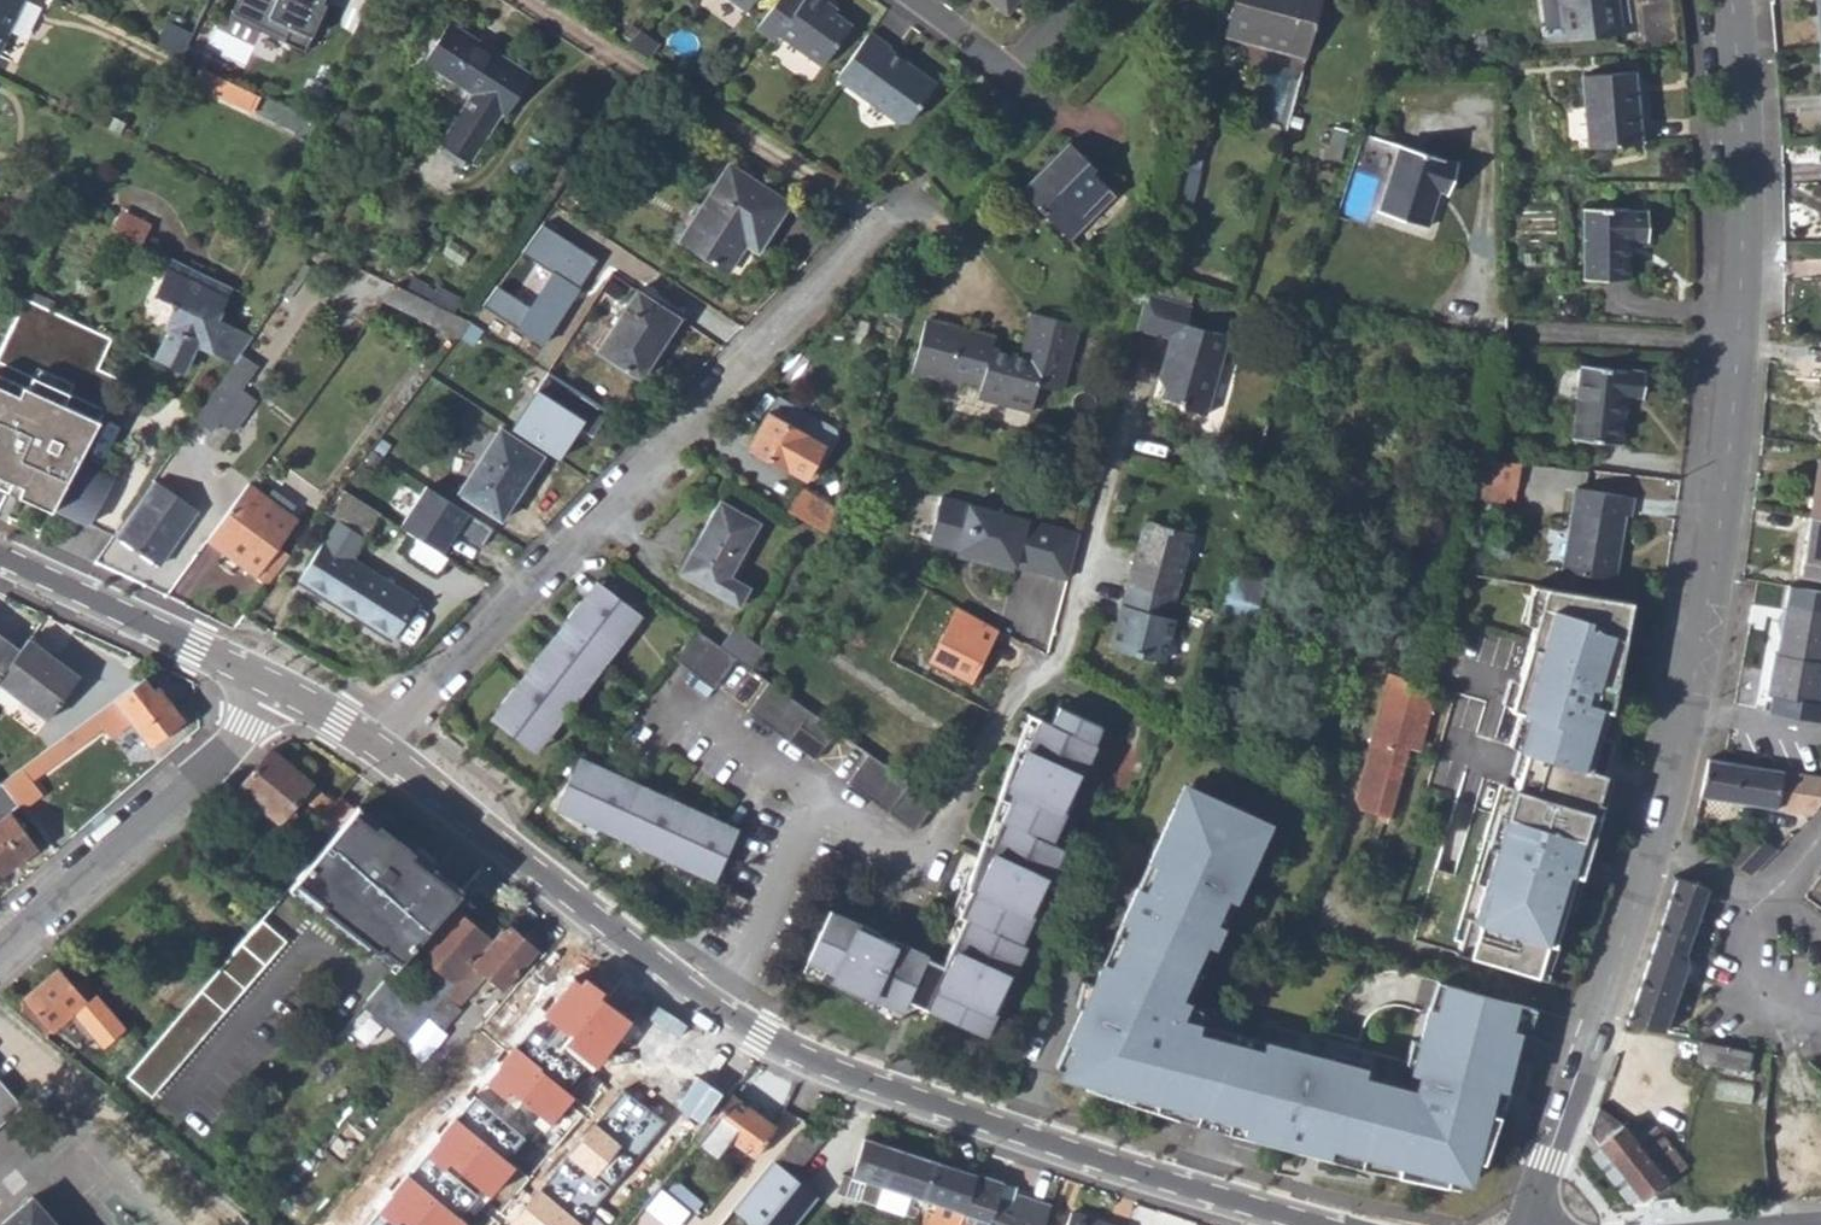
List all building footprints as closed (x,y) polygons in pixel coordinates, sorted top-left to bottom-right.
[(26,0),(0,0),(0,55),(26,0)] [(304,52),(321,16),(317,14),(324,0),(236,0),(230,13),(283,38),(282,42),(304,52)] [(745,13),(755,0),(728,0),(745,13)] [(756,30),(774,43),(778,37),(821,68),(851,27),(834,15),(825,8),(828,4),(822,0),(778,0),(756,30)] [(1007,16),(1019,0),(985,0),(1007,16)] [(1230,21),(1258,29),(1255,43),(1307,57),(1322,0),(1235,0),(1230,21)] [(1545,29),(1560,26),(1557,0),(1541,0),(1545,29)] [(1560,26),(1545,29),(1547,44),(1637,29),(1633,0),(1557,0),(1560,26)] [(837,12),(828,4),(825,8),(834,15),(837,12)] [(1226,35),(1255,43),(1258,29),(1230,21),(1226,35)] [(441,142),(445,145),(467,158),(471,161),(503,112),(506,115),(532,75),(450,22),(424,61),(474,93),(441,142)] [(659,45),(639,31),(629,46),(649,59),(659,45)] [(869,34),(836,79),(899,126),(907,124),(935,86),(914,72),(913,74),(904,68),(906,65),(887,51),(889,49),(869,34)] [(180,58),(202,68),(209,55),(187,44),(180,58)] [(914,72),(906,65),(904,68),(913,74),(914,72)] [(254,94),(202,68),(194,84),(247,110),(254,94)] [(1583,74),(1589,147),(1638,141),(1632,71),(1583,74)] [(1185,166),(1203,170),(1209,147),(1191,142),(1185,166)] [(1073,144),(1023,194),(1069,239),(1101,206),(1104,209),(1115,195),(1095,174),(1090,179),(1084,173),(1092,164),(1073,144)] [(440,153),(462,166),(467,158),(445,145),(440,153)] [(1399,145),(1379,211),(1426,225),(1437,189),(1447,192),(1457,162),(1399,145)] [(1084,173),(1090,179),(1095,174),(1098,169),(1092,164),(1084,173)] [(724,265),(730,268),(751,237),(762,243),(789,205),(730,166),(703,206),(709,211),(689,243),(711,258),(710,261),(721,268),(724,265)] [(1203,170),(1185,166),(1176,201),(1194,205),(1203,170)] [(675,234),(689,243),(709,211),(703,206),(695,202),(675,234)] [(103,225),(113,230),(123,210),(113,204),(103,225)] [(1584,206),(1584,278),(1627,277),(1626,238),(1646,237),(1645,208),(1626,209),(1625,205),(1584,206)] [(144,220),(123,210),(113,230),(134,240),(144,220)] [(215,317),(230,286),(165,256),(145,298),(166,308),(156,330),(166,335),(155,358),(184,372),(196,347),(233,364),(253,335),(215,317)] [(1197,285),(1150,274),(1146,291),(1192,303),(1197,285)] [(385,300),(460,337),(463,333),(472,321),(451,311),(434,302),(396,285),(385,300)] [(439,291),(434,302),(451,311),(457,298),(439,291)] [(599,350),(641,378),(681,318),(638,291),(599,350)] [(1185,406),(1210,412),(1231,331),(1188,321),(1192,303),(1146,291),(1140,311),(1136,326),(1174,335),(1164,376),(1168,387),(1165,397),(1183,402),(1185,406)] [(53,508),(76,464),(120,385),(91,372),(107,336),(20,295),(0,344),(0,486),(52,510),(53,508)] [(1060,391),(1078,324),(1031,312),(1021,355),(992,347),(994,337),(925,319),(911,372),(946,382),(945,388),(957,392),(959,377),(981,383),(978,396),(1031,410),(1038,385),(1060,391)] [(477,341),(486,330),(472,321),(463,333),(477,341)] [(1582,363),(1573,437),(1620,442),(1626,394),(1642,396),(1645,371),(1582,363)] [(548,369),(512,427),(562,458),(582,426),(595,434),(611,409),(548,369)] [(237,394),(220,383),(194,421),(212,432),(237,394)] [(769,412),(785,421),(793,407),(776,398),(769,412)] [(749,448),(787,470),(801,444),(810,429),(815,418),(793,407),(785,421),(769,412),(749,448)] [(460,492),(503,518),(544,456),(501,428),(460,492)] [(801,444),(814,452),(823,437),(810,429),(801,444)] [(1514,484),(1518,462),(1480,457),(1474,479),(1514,484)] [(1809,516),(1820,518),(1820,461),(1816,461),(1809,516)] [(110,481),(76,464),(53,508),(90,525),(110,481)] [(1470,496),(1509,501),(1514,484),(1474,479),(1470,496)] [(118,539),(157,566),(198,509),(157,481),(118,539)] [(300,521),(250,484),(208,541),(268,584),(291,554),(281,546),(300,521)] [(438,574),(449,558),(442,553),(457,529),(482,546),(493,529),(427,486),(401,526),(409,531),(396,550),(406,557),(407,554),(438,574)] [(1576,487),(1563,570),(1613,577),(1624,515),(1629,516),(1633,495),(1576,487)] [(342,488),(324,511),(338,521),(366,537),(380,513),(342,488)] [(838,508),(805,489),(792,515),(810,525),(828,536),(838,508)] [(1034,569),(1051,574),(1064,527),(943,495),(929,541),(977,554),(995,559),(993,565),(1032,575),(1034,569)] [(758,525),(720,504),(681,573),(719,595),(739,606),(750,586),(730,575),(758,525)] [(1809,516),(1799,576),(1820,579),(1820,518),(1809,516)] [(300,582),(393,639),(417,602),(352,559),(366,537),(338,521),(300,582)] [(1145,523),(1130,584),(1173,595),(1189,534),(1184,532),(1145,523)] [(1081,532),(1064,527),(1051,574),(1069,579),(1081,532)] [(975,560),(993,565),(995,559),(977,554),(975,560)] [(613,628),(619,635),(639,612),(598,578),(579,601),(584,606),(606,588),(627,617),(613,628)] [(1130,584),(1113,648),(1133,654),(1151,659),(1161,662),(1172,620),(1167,619),(1173,595),(1130,584)] [(1820,658),(1820,591),(1786,585),(1776,639),(1780,640),(1778,655),(1772,655),(1766,695),(1816,704),(1820,674),(1820,663),(1820,658)] [(1480,925),(1471,957),(1538,976),(1547,943),(1554,945),(1575,874),(1581,875),(1602,802),(1596,801),(1614,741),(1598,736),(1606,709),(1611,711),(1616,683),(1608,680),(1615,656),(1621,658),(1632,600),(1546,586),(1512,704),(1520,706),(1507,753),(1523,757),(1504,822),(1474,813),(1464,845),(1494,853),(1474,923),(1480,925)] [(584,606),(579,601),(561,622),(568,630),(548,645),(544,642),(527,661),(534,673),(514,687),(510,683),(493,702),(518,736),(536,724),(539,727),(549,717),(540,708),(572,683),(576,685),(583,677),(575,668),(607,642),(610,645),(619,635),(613,628),(627,617),(606,588),(584,606)] [(1215,618),(1243,626),(1249,603),(1220,596),(1215,618)] [(561,622),(544,642),(548,645),(568,630),(561,622)] [(765,651),(734,627),(719,647),(734,658),(738,660),(751,670),(765,651)] [(717,691),(738,660),(734,658),(719,647),(695,629),(674,660),(717,691)] [(19,649),(0,634),(0,675),(19,649)] [(29,637),(19,649),(0,675),(0,682),(48,718),(79,675),(29,637)] [(575,668),(583,677),(610,645),(607,642),(575,668)] [(510,683),(514,687),(534,673),(527,661),(510,683)] [(153,688),(143,676),(113,698),(150,744),(184,717),(157,685),(153,688)] [(1376,809),(1386,778),(1388,771),(1399,774),(1417,707),(1420,699),(1423,689),(1390,680),(1356,803),(1376,809)] [(540,708),(549,717),(576,685),(572,683),(540,708)] [(816,762),(837,732),(771,685),(749,715),(816,762)] [(1420,699),(1417,707),(1424,708),(1425,702),(1420,699)] [(484,712),(525,744),(539,727),(536,724),(518,736),(493,702),(484,712)] [(906,996),(923,1004),(928,996),(987,1023),(1003,990),(999,988),(1006,974),(1009,976),(1025,940),(1019,936),(1039,894),(1036,891),(1043,877),(1046,878),(1061,845),(1053,841),(1076,794),(1071,791),(1077,776),(1081,778),(1097,744),(1093,741),(1100,725),(1057,705),(1048,722),(1037,716),(1020,754),(1012,752),(993,794),(1001,798),(977,850),(971,847),(955,883),(957,885),(946,912),(950,914),(939,937),(927,963),(913,955),(916,951),(884,935),(880,941),(869,935),(872,929),(817,903),(795,954),(811,963),(806,973),(848,993),(852,986),(900,1009),(906,996)] [(104,724),(95,712),(4,781),(21,807),(42,790),(33,780),(104,724)] [(551,800),(571,810),(573,806),(557,791),(586,754),(575,748),(551,800)] [(317,822),(332,836),(354,811),(356,808),(340,795),(335,801),(270,749),(234,794),(231,797),(255,816),(262,808),(280,822),(300,796),(306,801),(309,799),(324,812),(317,822)] [(573,806),(571,810),(583,816),(592,805),(624,831),(621,834),(629,838),(638,827),(671,853),(668,857),(706,875),(685,854),(699,865),(722,836),(701,819),(706,812),(680,799),(672,810),(652,796),(657,789),(631,776),(623,786),(604,771),(608,765),(586,754),(557,791),(573,806)] [(916,835),(939,806),(870,757),(849,786),(916,835)] [(1721,806),(1727,808),(1734,765),(1720,762),(1705,761),(1698,797),(1720,801),(1721,806)] [(604,771),(623,786),(631,776),(608,765),(604,771)] [(1808,816),(1820,799),(1820,778),(1819,778),(1734,765),(1727,808),(1737,809),(1740,803),(1808,816)] [(1386,778),(1397,782),(1397,781),(1399,774),(1388,771),(1386,778)] [(1185,784),(1174,807),(1183,811),(1194,788),(1185,784)] [(1525,1005),(1443,982),(1436,1009),(1427,1006),(1418,1040),(1411,1039),(1405,1060),(1262,1023),(1255,1039),(1236,1034),(1244,1018),(1187,1004),(1202,973),(1193,969),(1204,943),(1213,947),(1223,925),(1214,921),(1225,896),(1234,900),(1259,846),(1250,842),(1261,819),(1194,788),(1183,811),(1174,807),(1149,861),(1158,865),(1146,890),(1137,886),(1068,1040),(1076,1045),(1064,1069),(1170,1117),(1194,1123),(1195,1121),(1277,1142),(1307,1149),(1397,1174),(1446,1185),(1454,1154),(1484,1161),(1527,1034),(1527,1032),(1518,1029),(1525,1005)] [(652,796),(672,810),(680,799),(657,789),(652,796)] [(13,814),(0,797),(0,873),(1,874),(37,845),(13,814)] [(583,816),(621,834),(624,831),(592,805),(583,816)] [(378,830),(354,811),(332,836),(296,878),(325,900),(322,904),(377,946),(380,943),(406,911),(402,906),(430,870),(411,857),(415,852),(382,827),(378,830)] [(685,854),(706,875),(729,823),(706,812),(701,819),(722,836),(699,865),(685,854)] [(629,838),(668,857),(671,853),(638,827),(629,838)] [(1744,832),(1723,860),(1749,877),(1773,852),(1744,832)] [(411,857),(430,870),(402,906),(406,911),(380,943),(402,961),(460,895),(464,890),(415,852),(411,857)] [(1158,865),(1149,861),(1137,886),(1146,890),(1158,865)] [(1707,890),(1674,879),(1664,912),(1663,913),(1653,944),(1652,945),(1644,968),(1636,994),(1625,1026),(1664,1034),(1687,967),(1684,954),(1707,890)] [(944,910),(946,912),(957,885),(955,883),(949,881),(936,906),(944,910)] [(425,980),(443,996),(491,940),(454,909),(418,950),(437,967),(425,980)] [(933,933),(939,937),(950,914),(946,912),(944,910),(933,933)] [(287,940),(262,918),(226,960),(146,1052),(127,1075),(151,1097),(287,940)] [(430,1015),(445,1028),(461,1010),(457,1005),(485,973),(504,988),(538,949),(508,924),(430,1015)] [(587,986),(547,950),(516,986),(557,1021),(587,986)] [(790,965),(806,973),(811,963),(795,954),(790,965)] [(59,967),(22,998),(51,1033),(73,1015),(101,1049),(126,1029),(97,994),(88,1001),(59,967)] [(1427,1006),(1436,1009),(1443,982),(1434,980),(1427,1006)] [(848,993),(896,1017),(900,1009),(852,986),(848,993)] [(656,1037),(596,994),(563,1032),(540,1063),(567,1083),(595,1044),(633,1070),(656,1037)] [(520,1006),(507,996),(484,1022),(497,1033),(520,1006)] [(923,1004),(983,1031),(987,1023),(928,996),(923,1004)] [(381,1039),(395,1051),(423,1018),(409,1005),(381,1039)] [(1525,1005),(1518,1029),(1527,1032),(1536,1008),(1525,1005)] [(503,1048),(480,1028),(456,1055),(480,1075),(503,1048)] [(1694,1062),(1745,1073),(1749,1055),(1698,1044),(1694,1062)] [(644,1078),(660,1089),(711,1126),(733,1093),(667,1045),(644,1078)] [(653,1097),(635,1080),(593,1127),(613,1144),(646,1104),(653,1097)] [(18,1103),(0,1083),(0,1119),(18,1103)] [(646,1104),(697,1141),(711,1126),(660,1089),(653,1097),(646,1104)] [(777,1125),(733,1093),(711,1126),(754,1157),(777,1125)] [(1640,1202),(1685,1166),(1653,1129),(1635,1142),(1621,1126),(1596,1110),(1587,1137),(1640,1202)] [(1774,1117),(1776,1131),(1793,1129),(1792,1115),(1774,1117)] [(824,1136),(804,1120),(773,1158),(793,1174),(824,1136)] [(921,1210),(937,1161),(863,1137),(851,1176),(843,1173),(838,1188),(838,1191),(839,1194),(841,1196),(845,1199),(847,1199),(849,1196),(912,1217),(915,1208),(921,1210)] [(1454,1154),(1446,1185),(1457,1188),(1462,1168),(1481,1172),(1484,1161),(1454,1154)] [(773,1158),(760,1173),(718,1224),(792,1224),(817,1194),(793,1174),(773,1158)] [(937,1161),(921,1210),(916,1224),(956,1224),(961,1213),(975,1174),(937,1161)] [(1049,1205),(1015,1193),(1013,1199),(998,1194),(1001,1182),(975,1174),(961,1213),(975,1218),(973,1224),(1042,1224),(1049,1205)] [(31,1196),(0,1224),(56,1224),(31,1196)] [(1070,1213),(1066,1224),(1106,1224),(1070,1213)]
